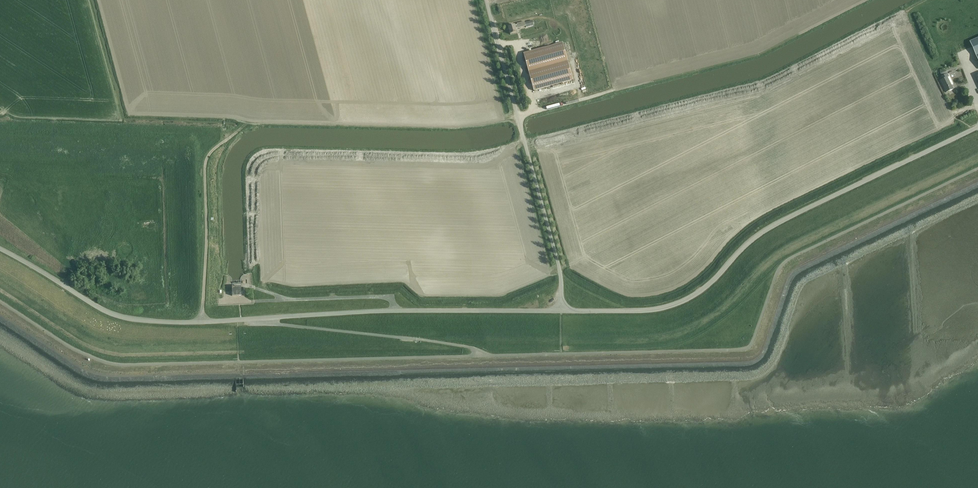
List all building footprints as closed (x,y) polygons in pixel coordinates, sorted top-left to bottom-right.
[(509,27),(511,34),(517,33),(516,29),(526,26),(526,28),(534,26),(532,21),(525,23),(524,22),(518,24),(518,25),(509,27)] [(553,29),(556,37),(568,34),(565,25),(553,29)] [(972,47),(977,61),(977,38),(970,42),(972,47)] [(572,79),(562,43),(524,54),(533,89),(572,79)] [(947,74),(942,77),(941,77),(943,80),(940,81),(946,93),(953,89),(951,85),(953,84),(949,77),(947,74)] [(241,296),(241,288),(241,287),(236,287),(232,287),(232,296),(237,296),(241,296)]
